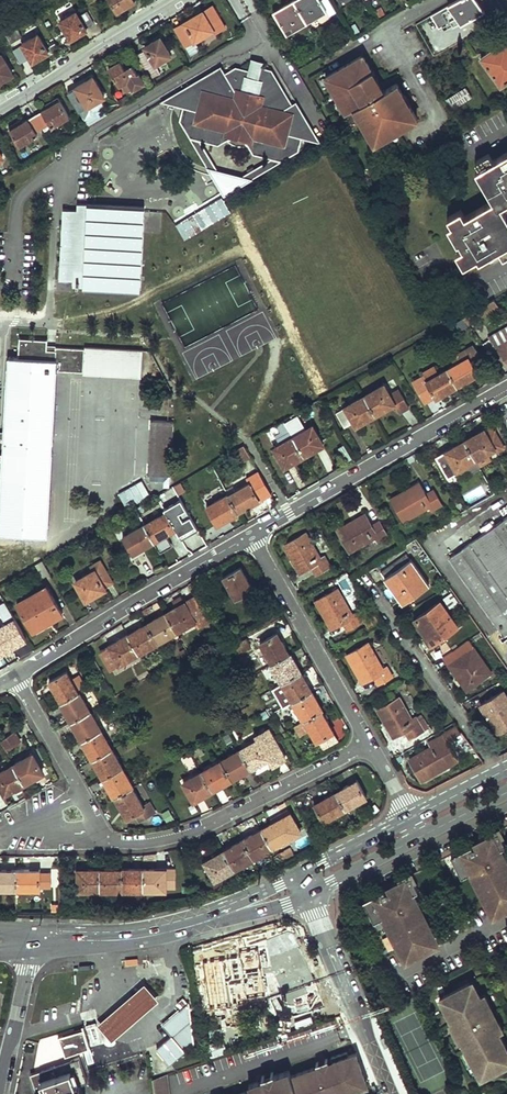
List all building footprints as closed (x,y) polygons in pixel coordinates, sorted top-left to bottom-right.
[(115,12),(134,1),(133,0),(109,0),(115,12)] [(307,22),(326,11),(320,0),(295,0),(294,1),(307,22)] [(479,0),(455,0),(449,4),(431,14),(438,28),(445,24),(447,27),(453,23),(454,25),(461,21),(463,24),(485,11),(479,0)] [(274,12),(287,34),(307,22),(294,1),(274,12)] [(216,30),(213,25),(222,19),(213,4),(204,9),(203,9),(181,22),(182,23),(173,27),(186,48),(216,30)] [(56,21),(69,42),(88,30),(87,28),(95,23),(87,11),(80,15),(76,9),(56,21)] [(1,35),(8,45),(23,36),(16,26),(1,35)] [(19,43),(32,64),(50,53),(38,32),(19,43)] [(158,72),(155,66),(171,56),(160,38),(144,47),(146,49),(138,54),(151,76),(158,72)] [(500,88),(506,83),(506,53),(501,44),(479,60),(500,88)] [(15,75),(1,52),(0,53),(0,84),(15,75)] [(355,110),(376,145),(418,121),(397,86),(384,94),(378,97),(366,78),(373,75),(363,57),(326,79),(347,114),(355,110)] [(140,74),(138,75),(133,66),(132,67),(129,62),(124,64),(121,60),(109,67),(120,86),(129,81),(134,91),(145,84),(140,74)] [(221,67),(195,83),(199,88),(225,73),(221,67)] [(287,107),(267,72),(257,78),(257,80),(250,79),(251,77),(232,72),(226,75),(225,73),(199,88),(195,83),(176,106),(187,109),(184,121),(193,135),(217,141),(229,134),(230,136),(231,137),(232,138),(233,138),(234,139),(236,140),(238,141),(240,141),(242,141),(243,141),(245,140),(247,140),(248,139),(255,150),(280,156),(295,148),(298,136),(306,138),(296,103),(296,102),(287,107)] [(366,78),(378,97),(384,94),(373,75),(366,78)] [(76,87),(87,106),(105,96),(93,77),(76,87)] [(195,83),(162,102),(176,106),(195,83)] [(445,98),(451,108),(472,95),(466,86),(445,98)] [(117,101),(120,106),(129,101),(126,96),(117,101)] [(34,115),(42,130),(49,126),(51,128),(69,117),(58,98),(50,103),(51,105),(34,115)] [(319,141),(296,103),(306,138),(319,141)] [(9,127),(19,147),(36,137),(35,134),(42,130),(34,115),(20,124),(18,121),(9,127)] [(478,170),(494,199),(467,215),(463,208),(450,215),(453,223),(451,225),(459,240),(461,240),(465,247),(459,251),(466,263),(480,255),(481,258),(500,247),(505,257),(506,256),(506,211),(504,205),(506,204),(506,154),(496,160),(492,153),(479,160),(483,167),(478,170)] [(231,212),(222,196),(175,223),(185,239),(231,212)] [(64,208),(60,279),(72,280),(72,285),(83,286),(83,287),(140,290),(143,205),(97,203),(87,202),(86,210),(64,208)] [(474,320),(497,307),(493,300),(470,314),(462,318),(467,325),(474,321),(474,320)] [(506,338),(506,325),(487,336),(494,345),(506,338)] [(4,430),(0,430),(0,450),(3,450),(0,512),(0,533),(48,535),(56,372),(141,376),(143,350),(48,345),(48,339),(19,338),(18,354),(9,354),(4,430)] [(506,363),(506,338),(494,345),(506,363)] [(448,369),(458,386),(478,374),(475,369),(486,362),(472,345),(463,350),(468,358),(454,365),(448,369)] [(454,365),(468,358),(463,350),(450,358),(454,365)] [(426,382),(440,374),(436,366),(422,374),(423,377),(426,382)] [(413,382),(424,401),(433,395),(436,399),(458,386),(448,369),(440,374),(426,382),(423,377),(413,382)] [(364,397),(375,415),(394,404),(399,414),(409,408),(398,389),(388,394),(383,385),(364,397)] [(364,397),(335,413),(344,428),(353,423),(355,426),(375,415),(364,397)] [(153,420),(150,474),(170,474),(173,420),(153,420)] [(275,437),(279,445),(292,438),(283,422),(276,426),(280,434),(275,437)] [(292,438),(303,455),(322,444),(312,427),(292,438)] [(465,439),(475,457),(494,447),(496,450),(502,446),(494,431),(487,434),(483,429),(465,439)] [(274,449),(284,466),(303,455),(292,438),(279,445),(274,449)] [(446,450),(436,455),(446,474),(475,457),(465,439),(446,450)] [(232,451),(239,463),(250,457),(243,445),(232,451)] [(261,477),(249,484),(260,501),(272,494),(261,477)] [(135,497),(137,501),(150,494),(142,479),(117,493),(123,503),(135,497)] [(391,498),(404,519),(431,503),(433,507),(441,503),(433,489),(425,493),(419,482),(391,498)] [(228,497),(238,514),(260,501),(249,484),(228,497)] [(207,509),(217,526),(238,514),(228,497),(207,509)] [(165,510),(182,540),(198,531),(188,514),(181,501),(165,510)] [(144,525),(154,541),(160,552),(172,546),(166,535),(175,529),(166,513),(144,525)] [(337,529),(349,550),(377,534),(379,538),(388,533),(380,519),(371,523),(365,513),(337,529)] [(504,634),(504,633),(506,631),(506,516),(450,557),(504,634)] [(123,537),(133,553),(154,541),(144,525),(123,537)] [(284,544),(300,573),(311,567),(314,573),(329,565),(325,558),(322,560),(305,532),(284,544)] [(380,571),(403,601),(428,584),(406,552),(380,571)] [(113,584),(100,560),(91,565),(94,570),(74,581),(85,600),(113,584)] [(34,565),(42,578),(49,574),(41,561),(34,565)] [(224,578),(236,599),(254,588),(243,568),(224,578)] [(46,585),(16,603),(33,631),(62,614),(46,585)] [(316,599),(332,628),(341,623),(346,631),(361,621),(357,614),(353,616),(336,588),(316,599)] [(193,595),(183,600),(165,612),(176,631),(195,620),(204,614),(193,595)] [(415,618),(433,642),(457,625),(440,600),(415,618)] [(4,601),(0,603),(0,612),(6,621),(0,625),(0,654),(1,655),(27,639),(4,601)] [(357,610),(368,626),(377,620),(367,604),(357,610)] [(146,623),(157,641),(176,631),(165,612),(146,623)] [(204,614),(195,620),(198,626),(208,621),(204,614)] [(469,617),(461,622),(469,634),(477,629),(469,617)] [(217,638),(224,633),(215,618),(210,621),(215,629),(213,630),(217,638)] [(128,633),(138,652),(157,641),(146,623),(128,633)] [(448,643),(452,651),(470,639),(465,632),(448,643)] [(108,645),(119,663),(138,652),(128,633),(108,645)] [(260,643),(273,664),(290,654),(277,633),(260,643)] [(234,645),(238,653),(250,646),(246,639),(234,645)] [(449,664),(466,688),(490,671),(468,640),(453,650),(458,657),(449,664)] [(347,653),(363,681),(372,676),(376,684),(393,675),(388,667),(384,669),(367,641),(347,653)] [(272,664),(282,683),(302,672),(291,654),(290,654),(273,664),(272,664)] [(50,680),(62,702),(79,692),(71,678),(67,671),(50,680)] [(282,683),(293,702),(312,691),(302,672),(282,683)] [(71,678),(79,691),(87,686),(79,673),(71,678)] [(373,677),(362,682),(365,689),(376,684),(373,677)] [(293,702),(304,721),(305,720),(322,710),(323,709),(312,691),(293,702)] [(502,691),(480,705),(498,732),(506,726),(506,699),(502,691)] [(61,703),(71,721),(90,710),(80,692),(79,692),(62,702),(61,703)] [(379,708),(395,736),(404,731),(409,738),(424,729),(418,720),(415,715),(412,718),(399,697),(379,708)] [(71,721),(81,740),(101,729),(90,710),(71,721)] [(304,721),(316,742),(318,741),(334,732),(322,710),(305,720),(304,721)] [(418,720),(424,729),(429,726),(424,717),(418,720)] [(304,721),(296,724),(300,732),(307,728),(304,721)] [(409,760),(421,780),(456,759),(446,740),(462,731),(457,725),(430,742),(433,746),(409,760)] [(258,739),(240,749),(250,769),(269,758),(273,766),(286,758),(277,744),(274,746),(271,739),(274,737),(269,728),(256,735),(258,739)] [(81,740),(92,759),(112,748),(101,729),(81,740)] [(0,740),(0,742),(5,749),(19,740),(13,731),(0,740)] [(338,740),(334,732),(318,741),(322,749),(338,740)] [(92,759),(102,778),(122,766),(112,748),(92,759)] [(221,760),(232,779),(250,769),(240,749),(221,760)] [(12,765),(23,784),(43,772),(32,754),(12,765)] [(190,755),(182,759),(186,768),(194,764),(190,755)] [(202,770),(213,789),(232,779),(221,760),(202,770)] [(0,772),(0,789),(1,788),(5,794),(23,784),(12,765),(0,772)] [(110,792),(113,798),(115,796),(132,787),(133,786),(122,766),(102,778),(110,792)] [(182,782),(193,800),(213,789),(202,770),(182,782)] [(337,792),(347,810),(368,798),(358,781),(337,792)] [(115,796),(127,817),(136,812),(140,819),(155,811),(151,803),(144,807),(132,787),(115,796)] [(315,804),(325,821),(347,810),(337,792),(315,804)] [(288,810),(270,820),(272,824),(290,814),(288,810)] [(273,848),(300,832),(290,814),(272,824),(262,829),(273,848)] [(243,840),(253,858),(273,848),(262,829),(243,840)] [(497,913),(506,908),(506,867),(505,867),(501,859),(506,857),(501,848),(506,845),(499,830),(478,841),(481,847),(478,848),(476,846),(473,846),(462,849),(451,854),(462,875),(471,871),(490,908),(494,906),(497,913)] [(225,850),(235,869),(253,858),(243,840),(225,850)] [(462,849),(473,846),(476,846),(478,848),(481,847),(478,841),(462,849)] [(205,861),(215,880),(235,869),(225,850),(205,861)] [(100,869),(100,890),(122,889),(122,868),(100,869)] [(122,868),(122,889),(144,889),(143,868),(122,868)] [(143,868),(144,889),(176,889),(175,868),(143,868)] [(16,870),(16,889),(40,890),(40,887),(40,873),(40,869),(16,870)] [(79,869),(79,890),(100,890),(100,869),(79,869)] [(16,889),(16,870),(0,870),(0,889),(16,889)] [(51,872),(40,873),(40,887),(51,887),(51,872)] [(406,951),(410,958),(435,944),(421,917),(423,916),(421,911),(418,912),(414,904),(418,902),(413,892),(419,889),(411,875),(391,885),(394,892),(391,893),(389,891),(385,891),(373,894),(364,899),(375,920),(383,915),(392,933),(383,938),(389,950),(399,945),(402,952),(406,951)] [(373,894),(385,891),(389,891),(391,893),(394,892),(391,885),(373,894)] [(298,925),(268,937),(281,970),(311,958),(298,925)] [(238,956),(204,962),(210,1006),(267,998),(257,947),(239,949),(238,956)] [(480,995),(473,980),(470,981),(478,996),(480,995)] [(159,998),(144,981),(97,1019),(112,1038),(159,998)] [(470,981),(443,996),(448,1005),(447,1005),(450,1010),(447,1011),(453,1023),(454,1024),(456,1022),(458,1027),(460,1030),(462,1035),(460,1036),(460,1037),(473,1062),(476,1061),(481,1070),(488,1066),(491,1072),(505,1065),(502,1059),(506,1057),(506,1052),(504,1046),(506,1045),(499,1032),(495,1024),(498,1023),(498,1022),(487,1001),(486,1000),(484,1002),(480,995),(478,996),(470,981)] [(489,1000),(485,992),(480,995),(484,1002),(486,1000),(487,1001),(489,1000)] [(172,1034),(156,1047),(158,1050),(166,1060),(168,1063),(194,1041),(190,1000),(163,1022),(172,1034)] [(95,1017),(85,1020),(93,1044),(103,1040),(95,1017)] [(286,1029),(299,1027),(297,1020),(285,1023),(286,1029)] [(504,1029),(500,1021),(498,1022),(498,1023),(495,1024),(499,1032),(504,1029)] [(60,1035),(66,1055),(93,1047),(86,1028),(60,1035)] [(292,1075),(290,1070),(276,1075),(264,1079),(250,1084),(251,1090),(239,1093),(342,1093),(351,1091),(349,1085),(363,1081),(366,1079),(357,1053),(350,1055),(349,1052),(334,1057),(336,1064),(333,1065),(321,1069),(317,1070),(316,1067),(292,1075)] [(77,1083),(89,1079),(80,1054),(32,1072),(37,1089),(45,1086),(47,1093),(81,1093),(77,1083)] [(321,1069),(333,1065),(330,1057),(318,1062),(321,1069)] [(481,1070),(478,1071),(481,1077),(491,1072),(488,1066),(481,1070)] [(264,1079),(276,1075),(274,1070),(263,1074),(264,1079)] [(152,1077),(154,1093),(169,1093),(167,1075),(152,1077)] [(349,1085),(351,1091),(365,1086),(363,1081),(349,1085)]
